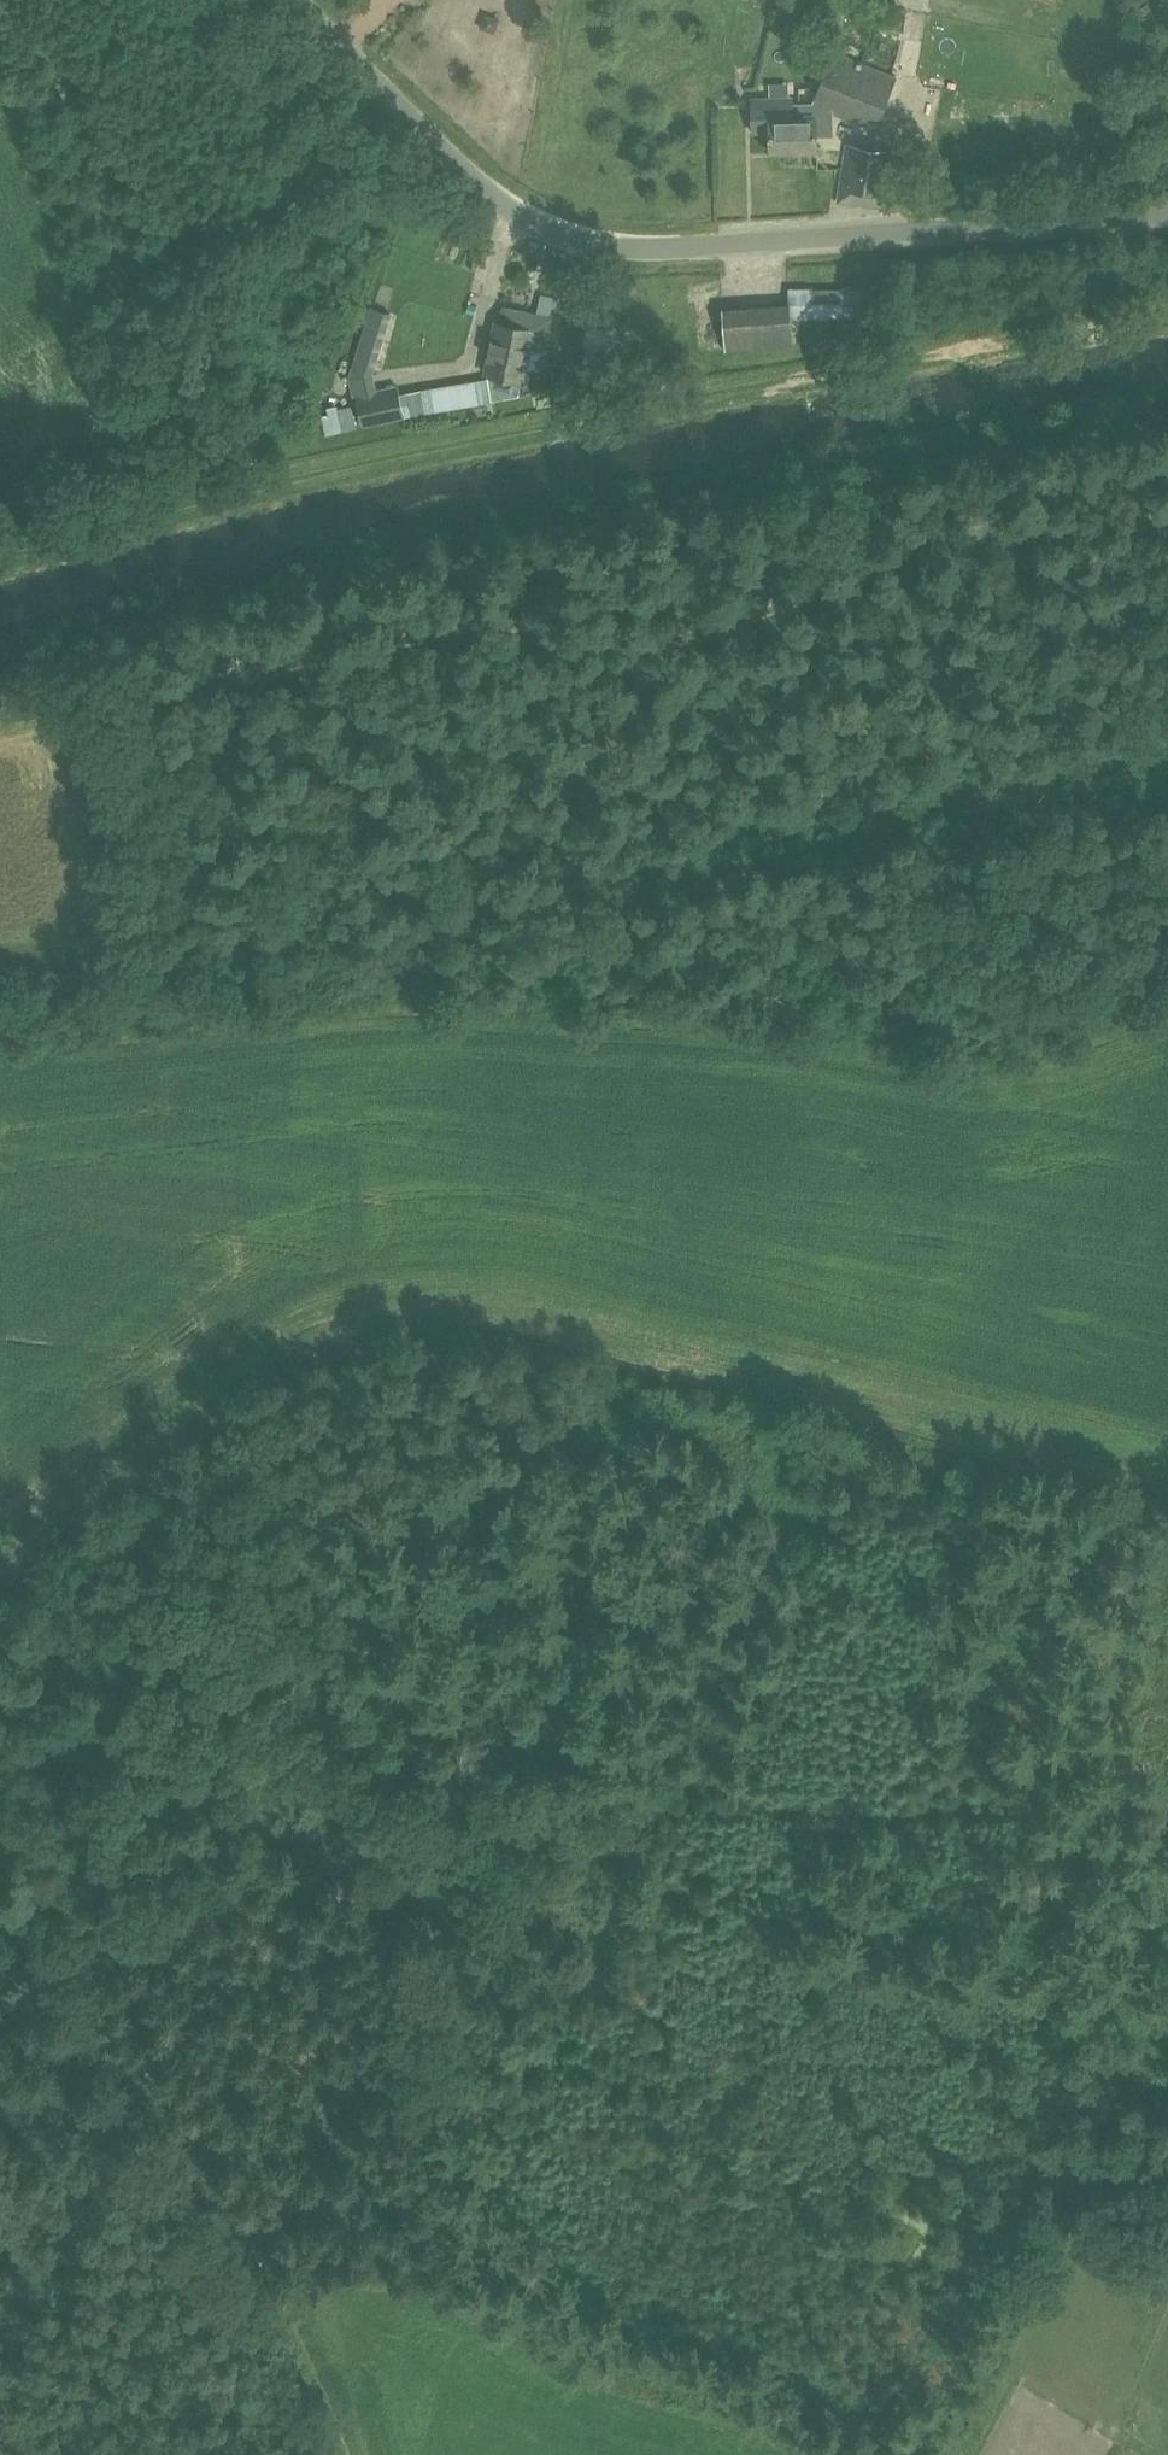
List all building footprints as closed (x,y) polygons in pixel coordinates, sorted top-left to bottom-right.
[(834,52),(813,103),(833,102),(833,113),(876,129),(897,76),(858,61),(841,54),(834,52)] [(792,98),(753,99),(753,131),(770,131),(771,150),(803,149),(818,149),(818,135),(834,134),(833,113),(833,102),(813,103),(800,103),(800,117),(793,118),(792,98)] [(895,150),(847,143),(838,201),(885,208),(895,150)] [(812,320),(874,319),(874,291),(811,292),(812,320)] [(793,344),(790,306),(723,311),(726,349),(793,344)] [(355,367),(371,372),(390,312),(374,307),(355,367)] [(545,351),(552,317),(535,313),(534,316),(507,310),(499,322),(497,322),(486,373),(523,380),(530,348),(545,351)] [(557,361),(537,358),(534,388),(554,390),(557,361)] [(405,418),(427,412),(477,403),(477,404),(489,402),(487,385),(474,387),(424,395),(423,389),(407,392),(409,403),(402,404),(398,386),(355,395),(363,428),(405,418)] [(352,406),(340,409),(345,432),(357,429),(352,406)]
